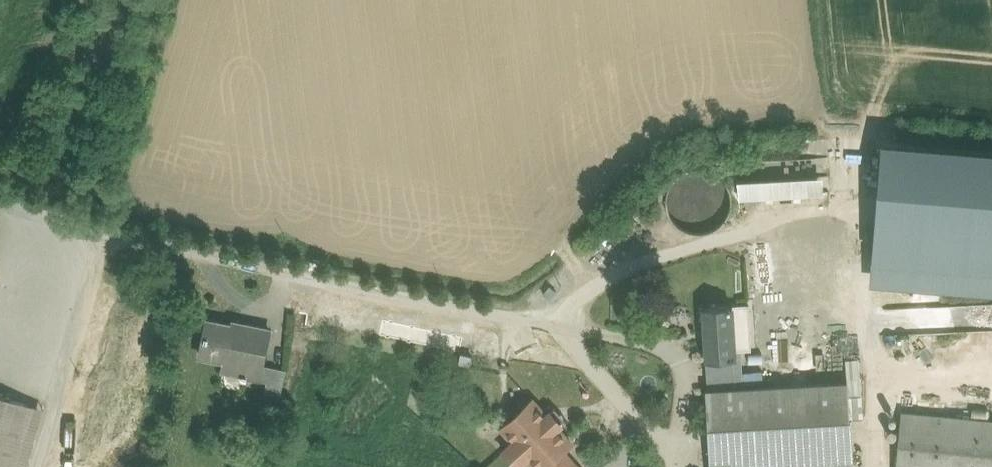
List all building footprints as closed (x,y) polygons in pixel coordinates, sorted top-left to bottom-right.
[(884,138),(873,282),(991,291),(991,147),(884,138)] [(823,180),(738,184),(738,202),(824,198),(823,180)] [(973,303),(973,308),(967,308),(966,325),(991,325),(991,304),(973,303)] [(749,307),(702,309),(705,363),(737,362),(737,355),(742,354),(752,354),(749,307)] [(270,330),(233,323),(232,326),(208,321),(201,356),(226,361),(225,366),(244,370),(242,380),(247,380),(247,378),(259,381),(270,330)] [(737,362),(705,363),(706,394),(745,391),(742,354),(737,355),(737,362)] [(286,370),(270,367),(265,392),(281,396),(286,370)] [(706,394),(711,466),(855,466),(850,384),(745,391),(706,394)] [(28,404),(0,395),(0,466),(9,466),(28,404)] [(533,400),(502,428),(514,441),(504,450),(519,466),(529,458),(538,466),(577,466),(563,452),(572,444),(558,429),(562,425),(550,412),(546,415),(533,400)] [(903,412),(899,466),(991,466),(991,418),(903,412)]
